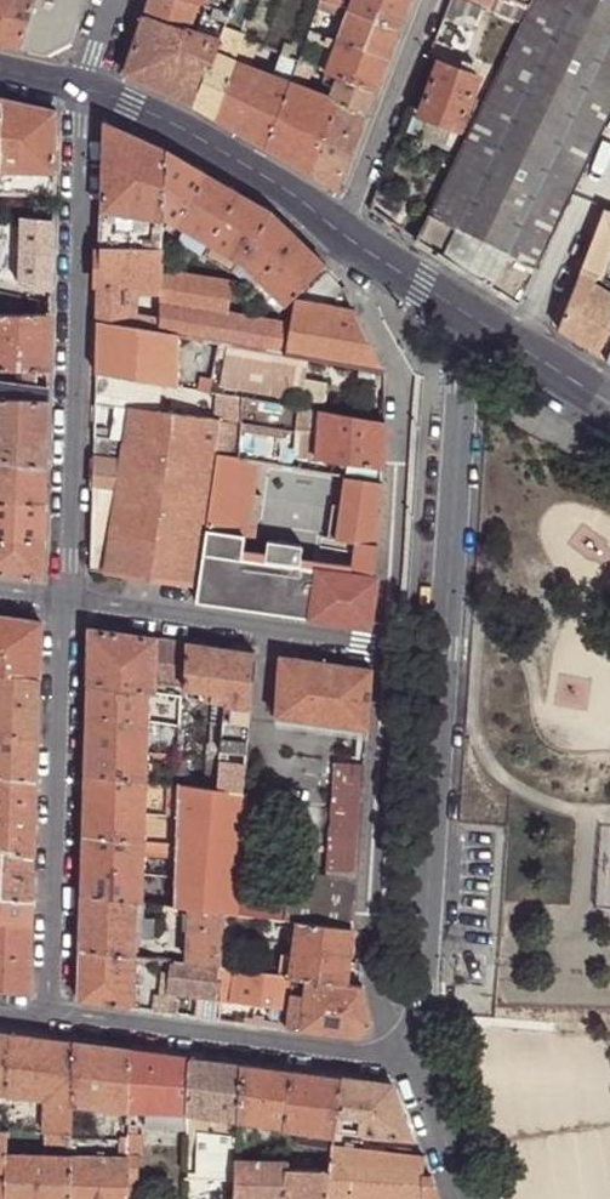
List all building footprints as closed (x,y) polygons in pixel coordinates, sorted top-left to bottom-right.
[(20,48),(19,47),(31,9),(34,0),(0,0),(0,46),(19,50),(20,48)] [(83,3),(72,0),(67,0),(61,19),(54,17),(31,9),(19,47),(20,48),(58,59),(66,51),(83,3)] [(31,9),(54,17),(61,19),(67,0),(34,0),(31,9)] [(143,16),(189,31),(194,19),(199,3),(190,0),(148,0),(143,16)] [(201,4),(206,5),(217,9),(219,0),(202,0),(201,4)] [(219,9),(229,13),(234,0),(223,0),(219,9)] [(409,2),(405,0),(353,0),(349,9),(399,28),(409,2)] [(416,241),(518,304),(609,115),(609,0),(534,0),(530,9),(524,23),(416,241)] [(443,17),(472,30),(481,8),(461,0),(449,0),(443,17)] [(490,10),(524,23),(530,9),(518,4),(506,0),(493,0),(490,10)] [(518,4),(530,9),(534,0),(519,0),(518,4)] [(201,4),(199,3),(194,19),(200,21),(206,5),(201,4)] [(217,9),(206,5),(200,21),(196,34),(218,41),(223,27),(229,13),(219,9),(217,9)] [(387,59),(399,28),(349,9),(337,39),(387,59)] [(123,75),(194,109),(196,100),(214,55),(218,41),(196,34),(189,31),(143,16),(123,75)] [(233,30),(223,27),(218,41),(214,55),(221,58),(227,48),(229,42),(233,30)] [(333,51),(337,39),(309,28),(305,38),(333,51)] [(375,91),(387,59),(337,39),(333,51),(325,72),(339,77),(346,80),(375,91)] [(221,58),(231,62),(234,53),(237,45),(229,42),(227,48),(221,58)] [(237,45),(234,53),(240,57),(248,59),(252,48),(238,43),(237,45)] [(234,53),(231,62),(238,65),(240,57),(234,53)] [(198,100),(215,108),(231,62),(221,58),(214,55),(196,100),(194,109),(195,109),(198,100)] [(288,83),(297,61),(287,57),(282,73),(280,81),(288,83)] [(211,118),(264,148),(288,83),(280,81),(238,65),(231,62),(215,108),(211,118)] [(437,63),(417,114),(459,130),(477,79),(437,63)] [(341,92),(346,80),(339,77),(331,100),(367,113),(370,103),(341,92)] [(370,103),(375,91),(346,80),(341,92),(370,103)] [(337,192),(367,113),(331,100),(288,83),(264,148),(337,192)] [(0,99),(0,191),(54,193),(55,173),(56,111),(0,99)] [(101,211),(163,217),(164,212),(165,151),(104,122),(101,211)] [(164,212),(180,224),(204,175),(165,151),(164,212)] [(186,228),(210,243),(238,194),(204,175),(180,224),(186,228)] [(214,246),(240,263),(241,262),(270,213),(253,203),(238,194),(210,243),(214,246)] [(604,209),(557,330),(604,357),(609,342),(609,282),(600,276),(609,249),(609,211),(604,209)] [(100,247),(163,244),(163,240),(163,217),(101,211),(100,247)] [(163,240),(170,240),(177,238),(186,228),(180,224),(164,212),(163,217),(163,240)] [(241,262),(258,278),(297,239),(270,213),(241,262)] [(52,230),(0,219),(0,279),(51,290),(52,230)] [(186,228),(177,238),(203,255),(214,246),(210,243),(186,228)] [(286,304),(324,265),(297,239),(258,278),(262,282),(286,304)] [(141,287),(162,288),(162,265),(163,249),(163,244),(100,247),(99,286),(137,287),(141,287)] [(240,263),(232,275),(252,291),(262,282),(258,278),(241,262),(240,263)] [(264,352),(284,356),(290,323),(226,312),(231,283),(162,265),(162,288),(161,314),(161,332),(178,336),(178,337),(216,344),(264,352)] [(262,282),(252,291),(277,313),(286,304),(262,282)] [(99,286),(98,322),(135,328),(136,312),(136,303),(137,287),(99,286)] [(384,374),(356,313),(294,303),(290,323),(284,356),(293,357),(316,361),(363,370),(384,374)] [(135,328),(161,332),(161,314),(136,312),(135,328)] [(37,371),(38,315),(0,315),(0,370),(20,371),(37,371)] [(48,372),(50,315),(38,315),(37,371),(48,372)] [(178,376),(178,337),(178,336),(161,332),(135,328),(98,322),(96,374),(160,385),(178,388),(178,376)] [(261,376),(264,352),(216,344),(211,378),(260,385),(261,376)] [(290,380),(293,357),(284,356),(264,352),(261,376),(290,380)] [(361,381),(363,370),(316,361),(314,372),(361,381)] [(19,383),(36,384),(37,371),(20,371),(19,383)] [(48,386),(48,372),(37,371),(36,384),(48,386)] [(158,399),(160,385),(96,374),(96,405),(118,408),(157,413),(160,400),(158,399)] [(240,425),(244,400),(218,395),(214,422),(240,425)] [(46,468),(48,401),(0,399),(0,461),(46,468)] [(194,404),(160,400),(157,413),(198,419),(199,411),(194,404)] [(280,432),(284,406),(244,400),(240,425),(280,432)] [(96,405),(95,438),(114,440),(118,408),(96,405)] [(238,438),(240,425),(214,422),(198,419),(157,413),(118,408),(114,440),(111,460),(94,459),(93,493),(91,571),(192,586),(211,455),(216,456),(216,458),(235,460),(238,438)] [(317,459),(322,413),(308,410),(303,457),(317,459)] [(384,447),(384,423),(322,413),(317,459),(374,469),(372,480),(382,481),(384,447)] [(95,438),(94,459),(111,460),(114,440),(95,438)] [(277,444),(238,438),(235,460),(264,464),(274,465),(274,460),(277,444)] [(216,458),(205,534),(241,539),(242,531),(262,533),(267,499),(260,498),(264,464),(235,460),(216,458)] [(45,504),(46,468),(0,461),(0,499),(45,504)] [(372,480),(344,476),(339,510),(332,509),(327,543),(354,547),(374,550),(378,516),(380,516),(382,481),(372,480)] [(44,541),(45,504),(0,499),(0,535),(44,541)] [(241,539),(205,534),(202,554),(246,561),(249,540),(261,542),(262,533),(242,531),(241,539)] [(0,535),(0,575),(43,581),(44,541),(0,535)] [(374,550),(354,547),(349,576),(369,579),(374,550)] [(198,586),(195,603),(369,629),(376,580),(369,579),(349,576),(246,561),(202,554),(198,586)] [(0,617),(0,676),(40,682),(41,624),(0,617)] [(89,631),(88,686),(150,695),(156,695),(156,665),(156,640),(89,631)] [(171,642),(156,640),(156,665),(171,665),(171,662),(171,642)] [(177,663),(185,663),(185,644),(171,642),(171,662),(177,663)] [(242,794),(254,655),(220,649),(185,644),(185,663),(184,676),(183,690),(192,692),(192,690),(211,694),(210,704),(214,704),(225,706),(220,773),(218,792),(242,794)] [(372,672),(279,658),(274,719),(368,732),(372,672)] [(38,740),(40,682),(0,676),(0,735),(38,740)] [(88,686),(87,716),(149,725),(150,714),(150,695),(88,686)] [(181,699),(171,698),(170,716),(180,717),(181,699)] [(198,701),(181,699),(180,717),(181,727),(198,727),(198,701)] [(207,772),(220,773),(225,706),(214,704),(207,772)] [(150,714),(149,725),(181,729),(181,727),(180,717),(170,716),(150,714)] [(87,716),(87,745),(148,754),(149,725),(87,716)] [(37,782),(38,740),(0,735),(0,777),(37,782)] [(87,745),(85,776),(147,783),(148,754),(87,745)] [(179,759),(178,787),(187,788),(187,761),(179,759)] [(357,882),(366,767),(334,765),(327,877),(357,882)] [(207,772),(206,790),(218,792),(220,773),(207,772)] [(85,776),(84,806),(147,814),(147,783),(85,776)] [(37,782),(0,777),(0,800),(36,804),(37,782)] [(169,818),(178,819),(178,787),(169,786),(169,818)] [(223,915),(235,916),(237,898),(237,886),(244,794),(242,794),(218,792),(206,790),(187,788),(178,787),(178,819),(177,858),(177,879),(176,908),(191,910),(223,915)] [(36,804),(0,800),(0,822),(35,827),(36,804)] [(84,806),(83,837),(146,845),(147,814),(84,806)] [(35,827),(0,822),(0,846),(35,850),(35,827)] [(83,837),(83,866),(145,874),(146,845),(83,837)] [(35,850),(0,846),(0,852),(34,857),(35,850)] [(34,857),(0,852),(0,875),(34,880),(34,857)] [(167,878),(177,879),(177,858),(168,857),(167,878)] [(83,866),(82,896),(138,903),(144,904),(145,874),(83,866)] [(355,932),(357,882),(327,877),(291,873),(288,893),(277,891),(275,912),(274,921),(299,924),(352,931),(355,932)] [(34,880),(0,875),(0,898),(33,903),(34,880)] [(255,910),(275,912),(277,891),(237,886),(237,898),(254,901),(253,910),(255,910)] [(82,896),(80,951),(132,957),(134,958),(137,910),(138,903),(82,896)] [(33,903),(0,898),(0,921),(33,926),(33,903)] [(235,916),(253,918),(255,910),(253,910),(254,901),(237,898),(235,916)] [(144,904),(138,903),(137,910),(151,911),(152,905),(144,904)] [(171,908),(152,905),(151,911),(150,921),(169,923),(171,908)] [(221,956),(223,915),(191,910),(189,965),(221,969),(221,956)] [(254,918),(274,921),(275,912),(255,910),(253,918),(254,918)] [(252,930),(254,918),(253,918),(235,916),(223,915),(221,956),(228,957),(229,927),(252,930)] [(33,926),(0,921),(0,956),(31,960),(33,926)] [(346,985),(352,931),(299,924),(294,958),(292,978),(294,979),(307,981),(346,985)] [(150,960),(174,963),(176,963),(178,948),(158,947),(158,952),(151,951),(150,960)] [(79,1002),(130,1009),(132,957),(80,951),(79,1002)] [(31,960),(0,956),(0,992),(31,996),(31,960)] [(281,976),(292,978),(294,958),(283,957),(281,976)] [(220,1000),(221,969),(189,965),(176,963),(174,963),(174,975),(171,994),(181,996),(220,1000)] [(232,1001),(236,971),(221,969),(220,1000),(220,1021),(236,1023),(238,1002),(232,1001)] [(294,986),(294,979),(292,978),(281,976),(236,971),(232,1001),(238,1002),(290,1009),(294,986)] [(161,996),(170,997),(171,994),(174,975),(163,974),(161,996)] [(306,988),(307,981),(294,979),(294,986),(306,988)] [(372,1026),(363,987),(346,985),(307,981),(306,988),(303,1011),(300,1032),(359,1039),(372,1026)] [(168,1014),(180,1016),(181,996),(171,994),(170,997),(168,1014)] [(153,1012),(168,1014),(170,997),(161,996),(155,995),(153,1012)] [(236,1023),(287,1030),(290,1009),(238,1002),(236,1023)] [(287,1030),(300,1032),(303,1011),(290,1009),(287,1030)] [(0,1034),(0,1095),(8,1096),(9,1035),(0,1034)] [(52,1102),(72,1104),(73,1044),(9,1035),(8,1096),(43,1102),(52,1102)] [(81,1107),(128,1112),(130,1051),(105,1048),(73,1044),(72,1104),(81,1107)] [(148,1112),(187,1114),(189,1059),(162,1056),(130,1051),(128,1112),(148,1112)] [(189,1059),(187,1114),(238,1121),(239,1066),(189,1059)] [(336,1116),(341,1079),(239,1066),(238,1121),(282,1126),(282,1130),(297,1133),(295,1145),(332,1152),(333,1148),(334,1130),(336,1116)] [(392,1086),(341,1079),(336,1116),(359,1119),(357,1133),(411,1139),(392,1086)] [(44,1134),(70,1134),(71,1120),(72,1104),(52,1102),(52,1108),(43,1111),(41,1133),(44,1134)] [(52,1108),(52,1102),(43,1102),(43,1111),(52,1108)] [(72,1104),(71,1120),(81,1120),(81,1107),(72,1104)] [(147,1127),(186,1129),(186,1124),(187,1114),(148,1112),(147,1127)] [(187,1114),(186,1124),(237,1130),(238,1121),(187,1114)] [(113,1143),(126,1144),(127,1136),(127,1126),(113,1126),(113,1143)] [(44,1145),(70,1146),(70,1134),(44,1134),(44,1145)] [(126,1144),(127,1149),(141,1149),(141,1136),(127,1136),(126,1144)] [(236,1160),(237,1139),(222,1138),(221,1160),(236,1160)] [(426,1171),(425,1157),(394,1156),(333,1148),(332,1152),(330,1173),(330,1175),(421,1178),(425,1178),(426,1171)] [(126,1162),(126,1197),(139,1198),(140,1179),(137,1179),(137,1158),(140,1158),(141,1149),(127,1149),(126,1162)] [(71,1160),(6,1156),(4,1198),(69,1198),(71,1160)] [(126,1197),(126,1162),(71,1160),(69,1198),(126,1198),(126,1197)] [(287,1171),(287,1165),(236,1163),(234,1198),(284,1198),(287,1171)] [(330,1175),(330,1173),(309,1172),(287,1171),(284,1198),(327,1198),(330,1175)] [(421,1178),(330,1175),(327,1198),(421,1198),(421,1178)] [(432,1178),(425,1178),(421,1178),(421,1198),(437,1198),(432,1178)]
